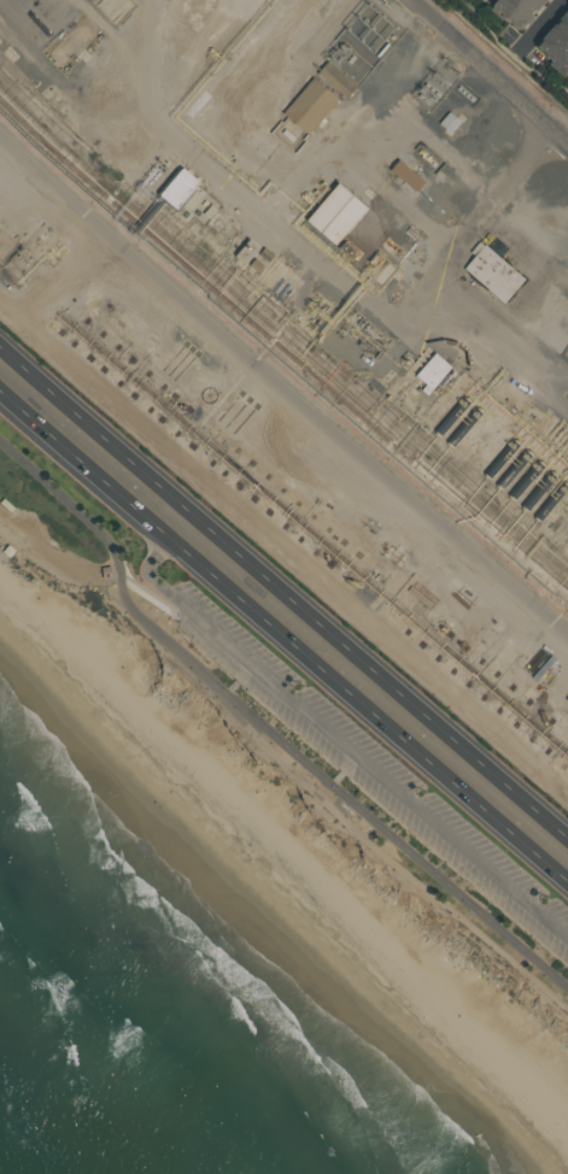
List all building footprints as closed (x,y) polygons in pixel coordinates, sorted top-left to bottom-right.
[(492,4),(495,0),(547,0),(517,34),(508,25),(510,24),(503,18),(502,20),(490,11),(493,6),(492,4)] [(534,47),(567,9),(567,70),(563,76),(550,64),(551,61),(534,47)] [(333,61),(362,88),(352,98),(323,71),(333,61)] [(320,75),(346,99),(312,135),(287,111),(320,75)] [(455,111),(464,121),(452,133),(443,124),(455,111)] [(408,162),(432,183),(423,192),(399,170),(408,162)] [(194,165),(211,180),(183,209),(168,194),(194,165)] [(349,182),(362,194),(330,229),(316,217),(349,182)] [(367,194),(379,206),(345,242),(333,231),(367,194)] [(212,202),(218,207),(210,218),(203,213),(212,202)] [(186,209),(189,212),(185,217),(181,215),(186,209)] [(252,236),(262,246),(247,263),(236,253),(252,236)] [(490,242),(532,281),(508,306),(467,268),(490,242)] [(265,246),(275,253),(269,260),(259,252),(265,246)] [(256,257),(264,264),(259,270),(250,263),(256,257)] [(444,352),(459,368),(433,395),(417,381),(444,352)] [(464,395),(472,400),(443,436),(435,430),(464,395)] [(478,404),(484,410),(455,446),(447,440),(478,404)] [(514,438),(521,444),(491,479),(485,472),(514,438)] [(527,448),(533,453),(504,489),(497,483),(527,448)] [(538,459),(544,464),(515,500),(508,494),(538,459)] [(552,469),(560,475),(529,510),(523,504),(552,469)] [(564,479),(567,482),(567,488),(541,521),(534,515),(564,479)] [(7,553),(13,547),(19,553),(13,559),(7,553)]
